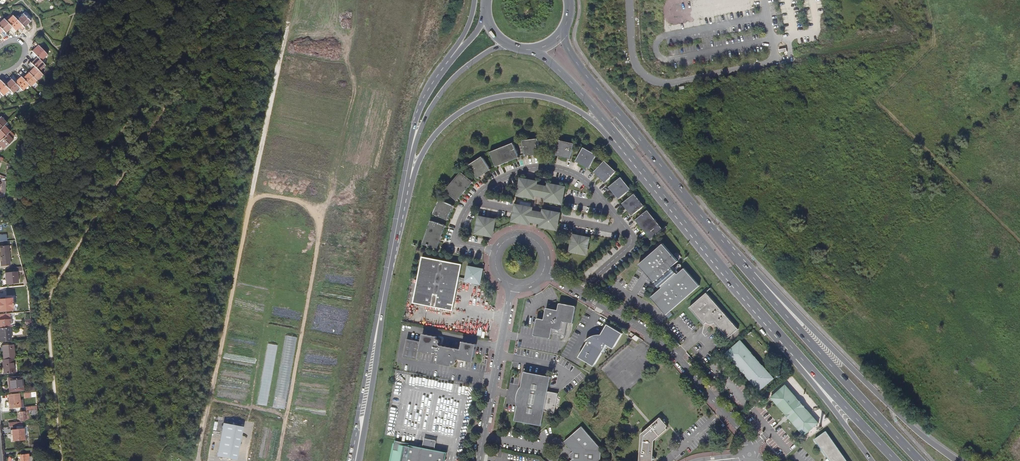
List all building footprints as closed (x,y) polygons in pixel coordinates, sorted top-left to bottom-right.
[(25,12),(17,20),(23,27),(32,19),(25,12)] [(22,31),(24,28),(23,27),(17,20),(13,16),(6,22),(15,31),(18,27),(22,31)] [(16,32),(15,31),(6,22),(4,19),(0,23),(0,28),(4,33),(8,30),(13,35),(16,32)] [(35,41),(31,44),(35,49),(32,52),(33,53),(40,60),(46,54),(35,41)] [(33,53),(30,55),(30,56),(34,60),(31,63),(38,71),(45,65),(40,60),(33,53)] [(36,81),(42,75),(38,71),(31,63),(30,62),(27,65),(32,70),(29,73),(36,81)] [(30,86),(36,81),(29,73),(25,76),(21,71),(18,74),(21,77),(28,84),(30,86)] [(21,77),(17,80),(15,83),(19,87),(22,90),(28,84),(21,77)] [(7,83),(3,78),(2,79),(0,80),(9,89),(12,93),(19,87),(15,83),(11,79),(7,83)] [(0,93),(3,95),(9,89),(0,80),(0,93)] [(3,126),(0,129),(0,141),(6,135),(9,132),(3,126)] [(0,147),(0,153),(12,141),(6,135),(0,141),(0,145),(1,146),(0,147)] [(537,139),(523,141),(525,156),(540,154),(537,139)] [(575,144),(559,140),(555,155),(571,159),(575,144)] [(513,143),(490,152),(496,167),(519,158),(513,143)] [(598,155),(584,147),(576,161),(590,169),(598,155)] [(482,156),(469,165),(478,178),(491,170),(482,156)] [(617,171),(605,160),(594,172),(606,183),(617,171)] [(461,172),(445,190),(457,200),(473,182),(461,172)] [(631,189),(621,177),(609,187),(619,199),(631,189)] [(534,194),(538,195),(539,187),(536,186),(536,183),(521,180),(518,195),(533,198),(534,194)] [(548,188),(545,188),(543,196),(547,197),(546,200),(561,203),(564,188),(549,185),(548,188)] [(645,206),(635,193),(622,203),(632,216),(645,206)] [(439,200),(433,214),(447,220),(453,206),(439,200)] [(529,220),(533,221),(534,213),(530,212),(531,209),(516,206),(513,221),(528,224),(529,220)] [(664,229),(648,210),(635,220),(652,239),(664,229)] [(543,214),(539,213),(537,222),(541,223),(541,226),(556,229),(559,214),(544,211),(543,214)] [(477,233),(492,236),(495,220),(479,218),(477,233)] [(431,221),(422,244),(437,249),(438,248),(445,226),(431,221)] [(574,236),(570,251),(586,255),(589,239),(574,236)] [(651,297),(666,315),(700,286),(684,268),(677,274),(672,267),(678,261),(663,244),(639,264),(654,282),(655,281),(656,282),(653,285),(656,290),(660,286),(661,288),(651,297)] [(1,259),(10,258),(9,254),(11,253),(10,247),(0,248),(0,255),(1,255),(1,259)] [(481,284),(484,269),(468,266),(465,278),(459,277),(462,265),(422,257),(413,302),(453,310),(459,280),(465,281),(465,282),(481,284)] [(10,266),(10,258),(1,259),(2,267),(10,266)] [(19,284),(18,273),(17,273),(6,274),(7,285),(19,284)] [(591,287),(595,289),(602,283),(601,282),(599,280),(591,287)] [(608,297),(610,298),(612,296),(605,288),(603,291),(608,297)] [(707,293),(690,308),(704,325),(707,323),(710,324),(714,324),(716,323),(728,338),(739,329),(707,293)] [(10,311),(10,299),(0,300),(0,312),(10,311)] [(537,318),(534,335),(551,339),(552,333),(565,335),(568,322),(573,323),(577,306),(560,303),(559,310),(550,308),(546,311),(544,319),(537,318)] [(623,335),(608,325),(602,335),(597,336),(595,336),(596,338),(592,339),(588,342),(578,357),(593,367),(607,346),(614,350),(623,335)] [(11,341),(10,328),(7,328),(0,329),(0,343),(11,341)] [(407,339),(403,357),(418,359),(419,352),(439,355),(437,363),(451,366),(452,364),(454,364),(456,364),(456,363),(456,362),(456,361),(458,359),(473,362),(476,345),(462,342),(460,349),(440,346),(439,343),(440,342),(440,341),(440,340),(439,340),(438,339),(436,339),(437,337),(422,334),(421,342),(407,339)] [(741,341),(726,353),(741,369),(742,369),(746,374),(745,375),(760,391),(774,379),(741,341)] [(268,403),(276,344),(268,343),(263,380),(268,380),(268,383),(262,383),(259,402),(268,403)] [(3,346),(4,359),(13,358),(15,358),(14,345),(3,346)] [(15,372),(13,358),(4,359),(3,359),(4,373),(15,372)] [(552,375),(525,370),(520,390),(518,401),(514,420),(541,425),(545,410),(554,412),(558,392),(549,390),(552,375)] [(22,376),(9,377),(10,390),(23,389),(22,376)] [(786,385),(771,398),(786,414),(787,414),(791,419),(790,419),(805,436),(819,423),(786,385)] [(20,399),(20,392),(9,393),(10,402),(7,402),(7,406),(10,406),(10,407),(21,406),(20,399)] [(26,409),(25,409),(26,419),(32,418),(31,414),(38,413),(38,408),(32,409),(27,409),(26,409)] [(639,460),(653,460),(656,459),(653,455),(655,441),(669,428),(660,418),(641,434),(639,460)] [(221,423),(215,457),(236,460),(242,427),(221,423)] [(23,429),(23,426),(22,426),(14,426),(15,430),(13,430),(13,434),(14,440),(25,439),(24,429),(23,429)] [(582,427),(565,442),(574,452),(571,454),(571,457),(573,459),(571,460),(602,460),(602,450),(582,427)] [(815,440),(829,459),(826,460),(847,460),(827,432),(815,440)] [(424,437),(422,447),(434,449),(436,440),(424,437)] [(422,447),(413,445),(414,443),(395,440),(391,460),(445,460),(447,451),(434,449),(422,447)]
